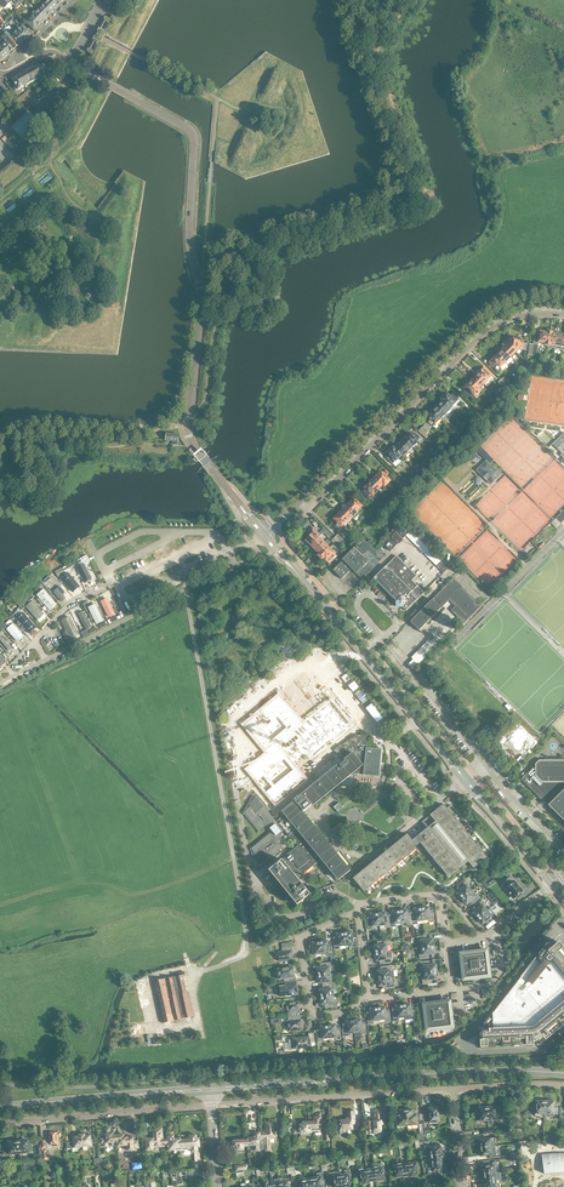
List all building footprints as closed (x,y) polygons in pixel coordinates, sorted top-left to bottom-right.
[(8,0),(0,0),(0,5),(3,8),(4,9),(11,3),(8,0)] [(46,1),(45,0),(42,0),(38,4),(41,6),(49,14),(54,9),(46,1)] [(46,1),(54,9),(59,4),(55,0),(47,0),(46,1)] [(39,9),(36,12),(44,20),(49,14),(41,6),(38,8),(39,9)] [(376,22),(380,24),(390,9),(386,7),(376,22)] [(27,13),(24,10),(22,12),(28,18),(28,19),(29,19),(26,22),(34,30),(39,25),(31,16),(27,13)] [(44,20),(36,12),(33,15),(33,14),(31,16),(39,25),(44,20)] [(19,25),(14,29),(24,39),(25,39),(26,39),(28,38),(28,36),(30,34),(20,23),(21,22),(18,19),(16,21),(17,23),(19,25)] [(24,39),(14,29),(9,34),(18,45),(21,43),(22,43),(24,41),(24,40),(24,39)] [(7,32),(3,35),(1,37),(5,41),(7,40),(14,49),(18,45),(9,34),(7,32)] [(8,54),(14,49),(7,40),(5,41),(3,43),(4,43),(2,45),(3,45),(2,46),(2,48),(8,54)] [(1,43),(0,44),(0,60),(2,60),(8,54),(2,48),(2,46),(3,45),(2,45),(1,43)] [(39,65),(26,72),(32,82),(37,80),(43,76),(44,75),(44,73),(43,72),(44,71),(46,70),(46,68),(46,67),(45,65),(43,65),(41,65),(40,66),(39,65)] [(276,67),(274,67),(262,94),(263,94),(264,93),(267,95),(268,92),(273,95),(283,73),(275,69),(276,67)] [(26,85),(32,82),(26,72),(13,79),(15,84),(13,86),(16,91),(25,86),(26,88),(27,87),(26,85)] [(44,118),(51,112),(47,107),(43,110),(40,113),(41,115),(44,118)] [(28,112),(22,118),(12,128),(22,138),(38,121),(28,112)] [(244,131),(230,160),(232,161),(233,159),(235,160),(236,160),(241,162),(251,140),(248,139),(250,135),(245,133),(246,132),(244,131)] [(83,141),(81,139),(79,142),(80,143),(79,145),(78,144),(76,145),(77,146),(75,148),(75,147),(72,149),(73,150),(71,151),(70,150),(67,152),(68,153),(62,157),(61,156),(58,158),(61,163),(64,160),(64,159),(79,148),(80,149),(81,149),(82,149),(82,148),(82,147),(82,146),(81,146),(82,144),(83,144),(84,144),(85,143),(85,142),(85,141),(84,141),(83,141)] [(414,189),(410,172),(405,173),(410,191),(414,189)] [(108,226),(107,235),(116,237),(118,227),(108,226)] [(225,282),(221,286),(222,287),(227,291),(230,294),(233,292),(238,286),(233,282),(229,278),(226,281),(225,282)] [(14,289),(10,291),(10,290),(7,291),(7,292),(0,295),(0,298),(8,294),(11,293),(15,291),(14,289)] [(0,348),(3,342),(5,342),(3,347),(69,350),(69,348),(23,346),(24,325),(24,323),(24,321),(24,319),(24,318),(24,308),(22,308),(22,318),(22,319),(21,319),(21,321),(22,321),(21,323),(21,325),(20,346),(7,345),(7,340),(0,339),(0,348)] [(548,345),(550,331),(547,330),(547,332),(540,331),(538,342),(545,343),(545,344),(548,345)] [(555,344),(557,333),(552,333),(553,331),(550,331),(548,345),(547,347),(554,348),(555,344)] [(554,348),(562,349),(562,347),(563,335),(563,334),(557,333),(555,344),(554,348)] [(509,337),(508,343),(516,351),(519,348),(519,349),(526,350),(527,343),(519,342),(519,340),(514,340),(514,338),(509,337)] [(508,343),(503,348),(510,356),(516,351),(508,343)] [(503,348),(497,354),(505,362),(510,356),(503,348)] [(505,362),(497,354),(492,359),(489,362),(493,367),(496,364),(500,367),(505,362)] [(478,374),(476,376),(483,383),(492,375),(484,367),(480,371),(480,370),(479,370),(478,371),(477,371),(477,372),(477,373),(478,374)] [(478,388),(483,383),(476,376),(470,381),(479,390),(479,389),(478,388)] [(506,384),(509,381),(504,376),(500,379),(506,384)] [(479,390),(470,381),(466,386),(467,387),(464,390),(472,398),(478,392),(478,391),(479,390)] [(446,393),(441,398),(442,400),(452,410),(460,401),(457,399),(458,398),(453,393),(450,397),(446,393)] [(453,410),(452,410),(442,400),(437,405),(448,416),(453,410)] [(478,412),(482,409),(477,404),(473,407),(478,412)] [(437,405),(432,410),(440,418),(442,421),(448,416),(437,405)] [(475,416),(478,412),(473,407),(470,411),(475,416)] [(422,427),(427,431),(429,429),(440,418),(432,410),(427,416),(430,419),(422,427)] [(418,430),(418,431),(426,438),(428,436),(425,434),(427,431),(422,427),(418,430)] [(552,444),(562,453),(560,455),(563,459),(563,458),(563,432),(552,444)] [(178,441),(179,435),(179,434),(166,433),(166,440),(173,441),(172,444),(178,444),(178,441)] [(410,433),(404,438),(412,446),(417,441),(420,444),(423,441),(415,434),(413,436),(410,433)] [(404,438),(399,443),(407,451),(412,446),(404,438)] [(399,443),(394,449),(402,456),(407,451),(399,443)] [(394,449),(393,447),(387,453),(390,456),(387,458),(392,463),(399,457),(400,459),(402,456),(394,449)] [(482,449),(478,452),(488,462),(492,459),(482,449)] [(466,457),(470,462),(476,456),(472,451),(466,457)] [(486,461),(479,468),(492,482),(500,475),(486,461)] [(375,477),(384,485),(385,484),(386,484),(388,483),(390,481),(386,477),(389,473),(385,469),(382,473),(381,473),(380,472),(375,477)] [(406,475),(401,470),(397,475),(402,479),(407,484),(411,480),(406,475)] [(404,484),(401,481),(396,475),(392,479),(397,484),(398,483),(403,488),(405,485),(404,484)] [(384,486),(384,485),(375,477),(370,482),(378,490),(383,485),(384,486)] [(362,491),(362,492),(370,499),(373,496),(374,495),(373,494),(378,490),(370,482),(368,484),(367,484),(366,483),(365,484),(365,485),(365,486),(365,487),(366,488),(363,492),(362,491)] [(349,504),(356,511),(361,506),(354,498),(349,504)] [(349,504),(343,509),(351,517),(353,519),(359,514),(356,511),(349,504)] [(346,522),(351,517),(343,509),(338,514),(346,522)] [(561,524),(563,520),(563,510),(555,518),(561,524)] [(338,529),(346,522),(338,514),(334,519),(337,522),(334,525),(338,529)] [(319,533),(313,527),(308,532),(311,534),(305,540),(311,545),(318,537),(326,530),(324,528),(319,533)] [(390,552),(406,536),(397,527),(382,543),(390,552)] [(443,573),(448,568),(411,531),(406,535),(431,560),(430,560),(443,573)] [(338,534),(334,538),(336,540),(338,542),(342,539),(338,534)] [(364,536),(359,541),(342,559),(344,561),(334,570),(342,579),(353,569),(362,579),(385,556),(364,536)] [(316,550),(323,543),(318,537),(311,545),(316,550)] [(320,557),(329,548),(323,543),(316,550),(319,553),(318,555),(320,557)] [(329,548),(320,557),(322,559),(323,557),(329,563),(336,556),(329,548)] [(402,607),(406,611),(424,593),(412,580),(416,576),(397,556),(374,579),(396,601),(395,601),(395,604),(396,604),(399,607),(398,607),(401,607),(402,607)] [(481,607),(453,578),(410,621),(419,630),(449,600),(455,606),(451,610),(465,623),(468,619),(481,607)] [(406,627),(385,648),(396,658),(406,648),(403,645),(414,635),(406,627)] [(52,634),(60,648),(64,646),(55,632),(52,634)] [(270,703),(243,726),(268,758),(247,775),(285,823),(309,803),(310,803),(322,793),(304,771),(319,759),(330,772),(368,741),(339,706),(299,739),(270,703)] [(563,758),(545,758),(542,760),(539,760),(535,764),(535,765),(534,765),(520,779),(542,801),(544,799),(549,804),(548,805),(552,809),(552,808),(563,820),(563,759),(563,758)] [(332,807),(337,812),(342,808),(338,802),(332,807)] [(353,878),(355,880),(364,891),(368,888),(367,886),(372,882),(373,884),(381,877),(380,876),(385,872),(386,873),(394,867),(393,865),(398,861),(399,862),(407,856),(406,855),(411,851),(412,852),(416,848),(415,847),(420,842),(425,848),(427,847),(431,852),(429,853),(436,861),(437,860),(441,865),(440,866),(446,874),(448,873),(450,876),(468,861),(473,867),(486,857),(483,853),(481,854),(477,849),(479,848),(472,840),(471,841),(467,836),(468,835),(462,827),(460,828),(456,823),(457,822),(451,814),(450,815),(445,810),(447,809),(443,805),(430,815),(436,822),(412,841),(407,834),(353,878)] [(492,877),(487,881),(492,889),(498,885),(492,877)] [(506,887),(506,888),(515,898),(523,891),(514,881),(511,879),(509,878),(504,883),(504,885),(506,887)] [(471,891),(467,886),(470,884),(466,880),(455,889),(459,894),(459,895),(461,898),(471,891)] [(473,889),(471,891),(461,898),(464,902),(465,901),(469,907),(480,898),(477,894),(475,895),(471,891),(473,889)] [(478,918),(489,909),(487,911),(483,906),(486,904),(482,900),(471,909),(475,914),(475,915),(478,918)] [(513,901),(512,902),(507,907),(510,911),(517,906),(513,901)] [(422,908),(423,923),(423,920),(429,919),(429,922),(434,922),(433,908),(426,908),(426,907),(422,908)] [(423,923),(422,908),(417,909),(411,910),(412,924),(418,924),(417,921),(423,920),(423,923)] [(489,909),(478,918),(480,922),(481,921),(485,926),(496,917),(493,913),(491,915),(487,911),(489,909)] [(412,924),(411,910),(404,911),(404,910),(400,911),(402,926),(401,923),(407,922),(407,925),(412,924)] [(402,926),(400,911),(395,911),(395,912),(389,913),(391,927),(396,926),(396,923),(401,923),(402,926)] [(380,928),(378,913),(374,914),(374,915),(367,915),(369,929),(374,929),(374,926),(380,925),(380,928)] [(391,927),(389,913),(383,914),(382,913),(378,913),(380,928),(380,925),(385,925),(386,927),(391,927)] [(271,923),(270,924),(263,929),(266,932),(274,926),(271,923)] [(349,932),(344,933),(346,945),(351,944),(352,947),(357,947),(355,932),(349,933),(349,932)] [(346,945),(344,933),(340,933),(340,934),(333,935),(335,949),(340,949),(340,946),(345,945),(346,948),(346,945)] [(431,935),(417,937),(418,942),(421,942),(421,947),(434,946),(433,941),(432,942),(431,935)] [(389,940),(375,942),(376,948),(375,948),(375,953),(387,951),(387,946),(390,945),(389,940)] [(563,947),(559,941),(555,945),(549,940),(490,1015),(491,1015),(489,1024),(489,1025),(480,1033),(480,1040),(480,1047),(488,1047),(488,1046),(500,1046),(514,1046),(514,1045),(526,1045),(533,1045),(533,1044),(537,1044),(537,1045),(543,1043),(542,1041),(545,1039),(545,1040),(551,1035),(560,1027),(563,1024),(563,948),(563,947)] [(320,942),(321,954),(322,957),(321,954),(327,953),(328,956),(333,955),(331,941),(324,942),(324,941),(320,942)] [(316,955),(321,954),(320,942),(316,942),(316,943),(309,944),(311,958),(316,957),(316,955)] [(291,947),(290,943),(282,944),(283,948),(283,952),(279,952),(280,962),(292,960),(291,951),(293,951),(292,947),(291,947)] [(421,947),(419,948),(421,947),(422,953),(419,953),(420,959),(434,957),(433,950),(434,950),(434,946),(421,947)] [(479,978),(481,978),(490,977),(487,950),(460,953),(463,980),(474,979),(474,977),(475,977),(475,979),(478,979),(478,977),(479,977),(479,978)] [(387,951),(375,953),(376,957),(377,957),(377,964),(392,962),(391,957),(388,957),(387,952),(390,951),(387,951)] [(422,973),(437,971),(436,967),(435,967),(434,960),(420,962),(421,967),(424,967),(424,973),(422,973)] [(318,975),(333,973),(330,974),(329,968),(332,968),(332,962),(318,964),(318,971),(317,971),(318,975)] [(285,981),(296,979),(296,975),(294,975),(293,967),(289,968),(289,966),(286,967),(286,968),(278,969),(279,979),(284,979),(285,981)] [(393,970),(392,966),(378,967),(379,974),(378,974),(378,978),(390,977),(394,976),(393,970)] [(437,971),(422,973),(425,973),(425,979),(422,979),(423,984),(437,982),(436,976),(437,976),(437,971)] [(320,986),(334,984),(334,979),(331,980),(330,974),(333,973),(318,975),(319,980),(319,979),(320,986)] [(184,974),(153,981),(163,1022),(193,1015),(188,992),(186,992),(183,976),(184,976),(184,974)] [(394,976),(390,977),(378,978),(379,983),(380,983),(380,989),(395,988),(394,983),(395,983),(394,976)] [(286,997),(290,996),(290,995),(298,994),(296,981),(285,982),(285,986),(280,986),(281,996),(286,996),(286,997)] [(334,984),(320,986),(321,992),(320,992),(321,997),(333,995),(332,990),(335,989),(334,984)] [(333,995),(321,997),(321,1001),(322,1001),(323,1008),(337,1006),(336,1001),(333,1001),(333,996),(336,995),(335,995),(333,995)] [(451,1011),(451,1010),(450,1000),(423,1004),(426,1030),(453,1027),(452,1016),(451,1016),(450,1015),(452,1015),(452,1012),(450,1012),(451,1011)] [(283,1008),(284,1009),(287,1009),(287,1014),(288,1014),(288,1017),(298,1016),(298,1012),(300,1012),(299,1002),(282,1004),(283,1008)] [(407,1005),(407,1004),(403,1005),(404,1014),(405,1020),(416,1018),(414,1004),(407,1005)] [(404,1014),(403,1005),(398,1005),(399,1006),(392,1007),(394,1021),(399,1020),(399,1017),(404,1017),(405,1020),(404,1017),(404,1014)] [(382,1007),(378,1008),(379,1020),(385,1019),(385,1022),(390,1021),(389,1007),(382,1008),(382,1007)] [(379,1020),(378,1008),(373,1008),(373,1009),(367,1010),(368,1024),(374,1023),(373,1021),(379,1020),(379,1023),(379,1020)] [(298,1016),(288,1017),(289,1021),(288,1021),(289,1031),(302,1029),(301,1019),(299,1019),(298,1016)] [(358,1020),(358,1019),(353,1020),(355,1032),(355,1035),(355,1036),(361,1035),(362,1035),(362,1034),(366,1034),(365,1020),(358,1020)] [(355,1032),(353,1020),(349,1021),(343,1022),(344,1036),(349,1036),(349,1033),(355,1032),(355,1035),(355,1032)] [(329,1038),(328,1025),(324,1026),(324,1027),(317,1028),(319,1042),(324,1041),(324,1038),(329,1038),(330,1040),(329,1038)] [(329,1038),(335,1037),(336,1040),(341,1039),(339,1025),(332,1026),(332,1025),(328,1025),(329,1038)] [(301,1038),(289,1039),(289,1046),(289,1050),(295,1049),(295,1048),(310,1047),(310,1046),(312,1046),(312,1043),(315,1042),(314,1033),(308,1033),(309,1037),(305,1037),(305,1036),(301,1037),(301,1038)] [(545,1101),(535,1101),(535,1107),(529,1107),(529,1114),(531,1114),(535,1114),(535,1116),(539,1116),(539,1117),(544,1117),(545,1114),(545,1101)] [(554,1101),(545,1101),(545,1114),(549,1114),(549,1116),(553,1116),(553,1114),(558,1114),(558,1108),(553,1108),(554,1101)] [(437,1107),(429,1108),(429,1114),(426,1114),(427,1124),(438,1123),(438,1116),(439,1116),(438,1112),(437,1112),(437,1107)] [(483,1122),(488,1121),(487,1107),(478,1108),(478,1109),(475,1109),(475,1114),(478,1114),(479,1120),(483,1120),(483,1122)] [(495,1107),(487,1107),(488,1121),(489,1124),(492,1124),(492,1121),(492,1119),(501,1119),(501,1112),(499,1112),(498,1107),(495,1107)] [(406,1110),(407,1125),(418,1124),(417,1115),(413,1115),(412,1109),(406,1110)] [(380,1110),(374,1110),(375,1118),(370,1119),(370,1120),(368,1121),(369,1124),(368,1124),(369,1130),(369,1131),(373,1131),(373,1134),(381,1133),(380,1124),(382,1124),(381,1112),(380,1112),(380,1110)] [(403,1125),(407,1125),(406,1110),(400,1110),(400,1116),(396,1116),(397,1128),(403,1128),(403,1125)] [(352,1124),(355,1124),(354,1111),(348,1112),(348,1120),(339,1120),(340,1133),(346,1133),(346,1130),(353,1129),(352,1124)] [(314,1121),(309,1121),(310,1128),(310,1131),(321,1130),(320,1128),(321,1128),(325,1127),(324,1121),(321,1121),(320,1114),(316,1114),(316,1119),(314,1119),(314,1121)] [(310,1131),(310,1128),(309,1121),(303,1122),(303,1124),(300,1124),(300,1129),(295,1130),(295,1133),(300,1132),(300,1136),(311,1135),(310,1131)] [(264,1144),(265,1150),(265,1151),(270,1150),(269,1139),(275,1138),(275,1136),(277,1136),(277,1131),(274,1131),(273,1123),(270,1123),(270,1122),(265,1122),(266,1132),(259,1132),(260,1145),(264,1144)] [(153,1138),(145,1138),(146,1150),(152,1150),(153,1148),(153,1147),(167,1146),(167,1147),(168,1146),(167,1138),(163,1138),(162,1127),(157,1128),(157,1129),(153,1130),(153,1138)] [(109,1128),(105,1129),(106,1139),(101,1139),(101,1143),(103,1143),(104,1147),(108,1146),(107,1143),(112,1142),(112,1146),(118,1146),(117,1135),(114,1136),(114,1135),(112,1136),(112,1134),(110,1134),(109,1128)] [(260,1150),(265,1150),(264,1144),(260,1145),(259,1132),(254,1132),(254,1137),(247,1137),(247,1140),(248,1140),(248,1145),(252,1145),(253,1152),(260,1152),(260,1150)] [(51,1137),(50,1137),(50,1143),(46,1143),(45,1139),(41,1140),(43,1160),(47,1160),(46,1150),(53,1149),(53,1147),(58,1147),(58,1144),(60,1144),(59,1137),(61,1137),(60,1133),(51,1134),(51,1137)] [(72,1136),(73,1142),(66,1142),(67,1148),(83,1147),(82,1134),(77,1135),(77,1136),(72,1136)] [(82,1134),(83,1147),(92,1146),(91,1134),(86,1135),(85,1134),(82,1134)] [(124,1137),(123,1135),(117,1135),(118,1146),(127,1145),(128,1152),(134,1151),(133,1144),(133,1141),(130,1141),(130,1136),(124,1137)] [(189,1139),(181,1139),(182,1149),(192,1148),(192,1152),(197,1151),(197,1147),(200,1146),(199,1138),(197,1138),(196,1138),(196,1135),(189,1135),(189,1139)] [(173,1136),(167,1136),(167,1138),(168,1146),(168,1150),(182,1149),(181,1139),(180,1139),(180,1138),(173,1138),(173,1136)] [(494,1138),(478,1140),(479,1148),(495,1146),(494,1138)] [(28,1140),(18,1141),(19,1153),(29,1152),(28,1145),(30,1145),(31,1144),(31,1141),(30,1141),(28,1141),(28,1140)] [(244,1146),(248,1145),(248,1140),(247,1140),(236,1140),(237,1142),(230,1142),(230,1147),(237,1146),(237,1149),(244,1149),(244,1146)] [(19,1153),(18,1141),(8,1142),(8,1143),(5,1143),(5,1144),(5,1147),(6,1148),(8,1147),(9,1154),(19,1153)] [(430,1156),(442,1154),(441,1147),(440,1147),(440,1144),(435,1145),(435,1147),(429,1148),(430,1152),(428,1152),(428,1156),(430,1156)] [(495,1146),(479,1148),(481,1155),(491,1154),(492,1158),(496,1157),(495,1146)] [(442,1154),(430,1156),(430,1159),(429,1160),(429,1163),(443,1162),(442,1159),(444,1159),(443,1154),(442,1154)] [(553,1154),(542,1155),(542,1154),(541,1154),(544,1174),(544,1173),(552,1172),(560,1172),(563,1172),(563,1154),(553,1154)] [(201,1161),(192,1162),(193,1171),(201,1171),(201,1161)] [(418,1174),(416,1161),(412,1161),(413,1163),(409,1163),(411,1175),(411,1176),(415,1175),(415,1174),(418,1174)] [(411,1175),(409,1163),(409,1162),(405,1163),(405,1164),(401,1164),(403,1176),(411,1175)] [(444,1170),(443,1162),(429,1163),(426,1164),(422,1164),(424,1172),(427,1171),(427,1167),(431,1167),(432,1171),(438,1170),(438,1173),(443,1172),(443,1170),(444,1170)] [(403,1176),(401,1164),(401,1163),(397,1164),(398,1165),(394,1166),(395,1177),(403,1176)] [(494,1163),(482,1165),(482,1166),(483,1174),(494,1173),(500,1172),(499,1168),(495,1169),(494,1163)] [(376,1180),(384,1179),(382,1168),(382,1164),(378,1165),(378,1167),(374,1167),(374,1169),(376,1180)] [(376,1180),(374,1169),(371,1169),(371,1168),(367,1168),(367,1170),(369,1181),(376,1180)] [(340,1173),(342,1186),(350,1185),(350,1183),(352,1183),(350,1169),(344,1170),(345,1173),(340,1173)] [(369,1181),(367,1170),(363,1170),(363,1169),(359,1169),(361,1182),(364,1182),(364,1183),(369,1182),(369,1181)] [(329,1173),(331,1183),(332,1183),(333,1186),(335,1185),(335,1186),(338,1186),(342,1186),(340,1173),(340,1171),(329,1173)] [(495,1176),(494,1173),(483,1174),(484,1182),(495,1180),(506,1179),(506,1175),(496,1176),(495,1176)] [(315,1186),(323,1186),(321,1175),(317,1176),(317,1177),(313,1178),(315,1186)] [(313,1178),(313,1176),(310,1177),(310,1178),(306,1179),(307,1186),(315,1186),(313,1178)] [(257,1177),(254,1177),(252,1179),(253,1185),(253,1184),(249,1184),(249,1185),(249,1186),(253,1186),(258,1186),(257,1177)] [(283,1181),(282,1177),(278,1178),(279,1181),(280,1186),(290,1186),(289,1181),(283,1182),(283,1181)] [(306,1179),(306,1177),(302,1178),(302,1180),(298,1180),(299,1186),(307,1186),(306,1179)] [(278,1178),(274,1179),(274,1181),(271,1181),(271,1182),(272,1186),(280,1186),(279,1181),(278,1178)]
